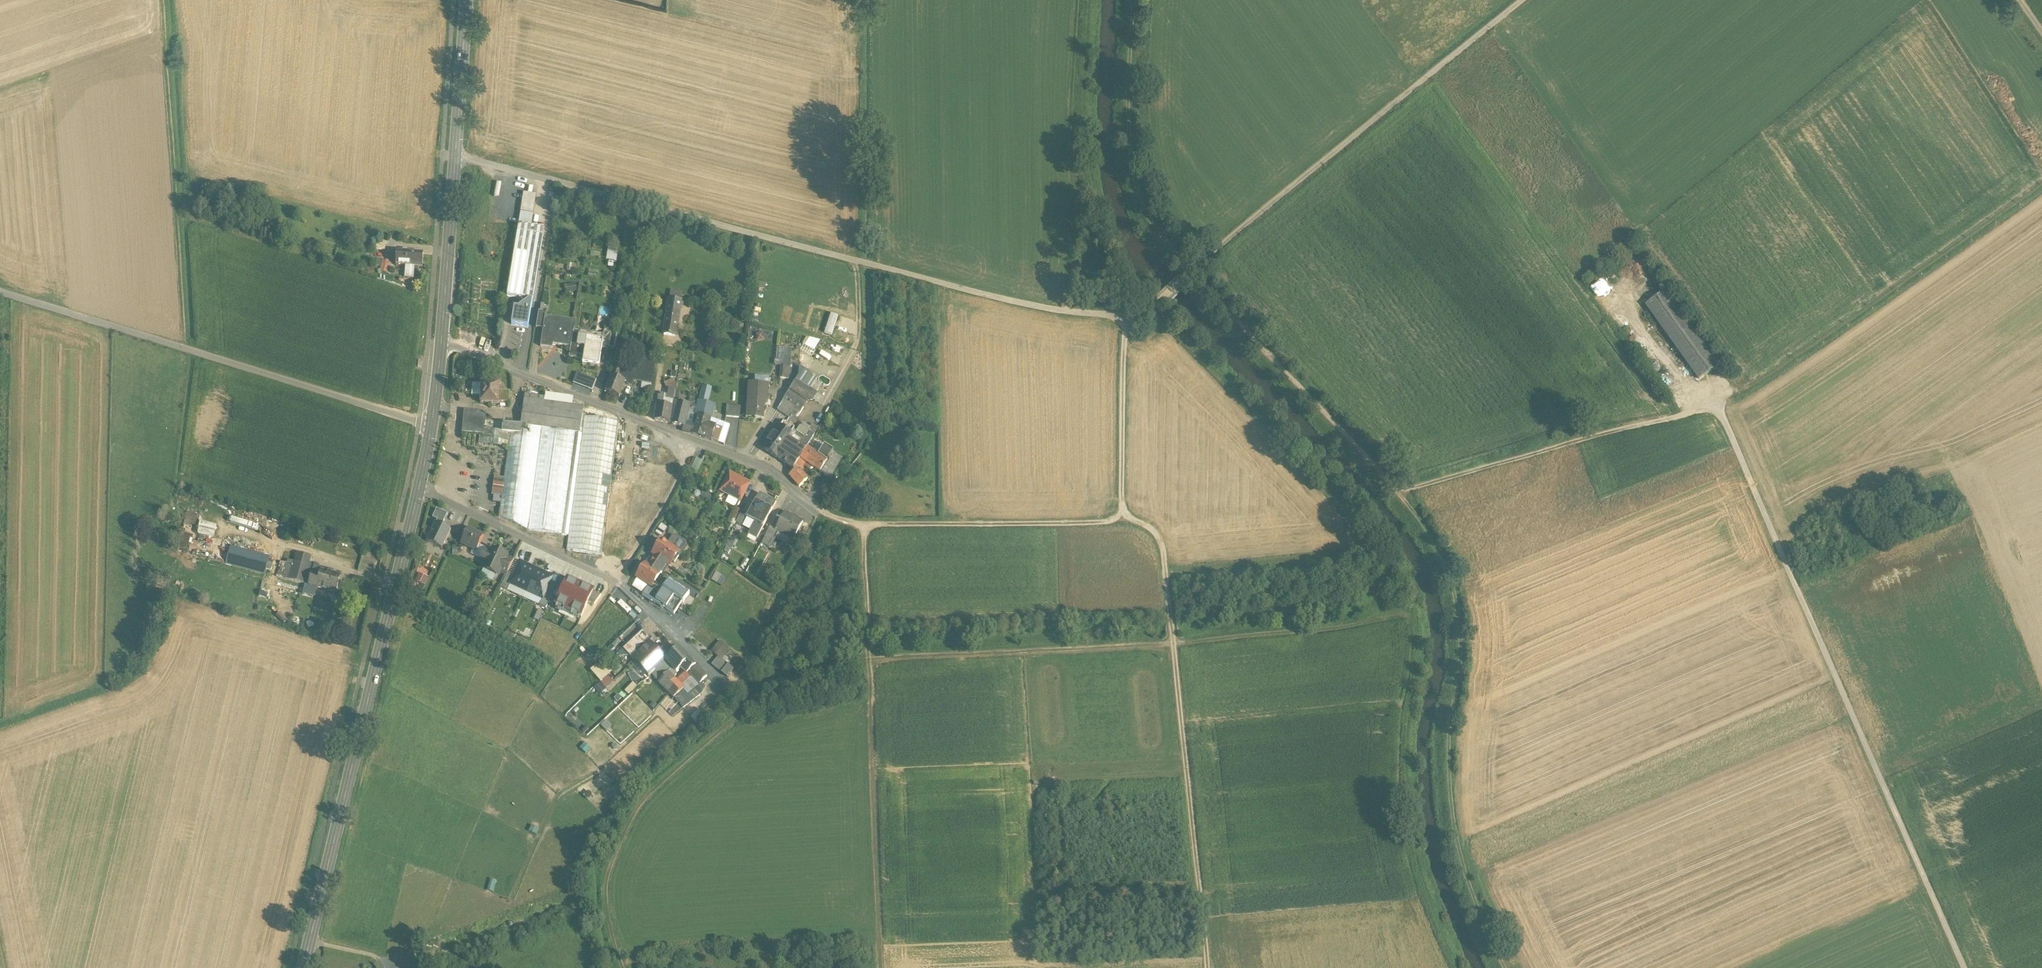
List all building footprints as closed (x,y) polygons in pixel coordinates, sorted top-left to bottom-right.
[(531,227),(518,225),(507,296),(519,298),(523,304),(529,300),(533,300),(543,236),(530,234),(531,227)] [(402,253),(396,252),(395,266),(422,268),(423,254),(407,253),(402,253)] [(380,269),(387,271),(390,262),(383,260),(380,269)] [(670,297),(681,299),(682,292),(671,291),(670,297)] [(1666,293),(1647,307),(1699,380),(1719,366),(1666,293)] [(681,299),(670,297),(668,308),(679,310),(681,299)] [(511,325),(528,327),(533,300),(529,300),(523,304),(518,308),(514,307),(511,325)] [(679,310),(668,308),(667,318),(678,320),(679,310)] [(1613,314),(1619,327),(1628,323),(1622,310),(1613,314)] [(546,313),(539,311),(536,328),(543,329),(544,321),(545,321),(545,316),(546,313)] [(576,321),(545,316),(545,321),(544,321),(543,329),(540,347),(553,349),(553,344),(571,347),(574,331),(576,321)] [(678,320),(667,318),(664,335),(675,336),(678,320)] [(748,336),(762,340),(766,329),(752,325),(748,336)] [(603,336),(574,331),(571,347),(570,358),(588,361),(587,365),(599,367),(602,349),(603,341),(602,341),(603,336)] [(611,334),(603,333),(603,336),(602,341),(603,341),(602,349),(608,350),(611,334)] [(621,336),(611,334),(608,350),(618,352),(621,336)] [(807,337),(802,344),(814,350),(819,341),(807,337)] [(792,349),(784,348),(782,366),(790,367),(792,349)] [(622,362),(609,356),(607,367),(614,369),(619,371),(622,362)] [(621,372),(618,379),(625,382),(631,385),(633,380),(651,383),(653,368),(636,365),(634,375),(628,373),(628,374),(621,372)] [(790,367),(782,366),(780,378),(789,379),(790,367)] [(803,368),(795,381),(809,390),(817,378),(803,368)] [(621,372),(614,369),(611,376),(618,379),(621,372)] [(594,390),(598,380),(578,372),(574,383),(594,390)] [(618,379),(611,376),(605,391),(619,397),(625,382),(618,379)] [(1602,383),(1605,392),(1624,385),(1621,376),(1602,383)] [(809,390),(795,381),(789,390),(807,402),(813,392),(809,390)] [(499,385),(482,383),(481,403),(498,404),(498,393),(499,385)] [(674,397),(676,383),(668,387),(666,395),(674,397)] [(769,385),(749,383),(746,418),(764,419),(765,399),(768,399),(769,385)] [(702,386),(698,401),(707,404),(711,388),(702,386)] [(807,402),(789,390),(777,409),(789,417),(792,413),(797,416),(807,402)] [(510,394),(498,393),(498,404),(509,405),(510,394)] [(666,395),(665,394),(663,405),(672,407),(674,397),(666,395)] [(545,398),(525,395),(523,405),(543,408),(545,398)] [(698,401),(690,400),(688,405),(689,405),(688,408),(697,409),(698,401)] [(699,415),(709,418),(713,406),(707,404),(698,401),(697,409),(688,408),(686,422),(696,425),(696,423),(697,422),(693,421),(695,416),(696,416),(696,414),(699,415)] [(688,405),(677,402),(675,413),(672,423),(672,424),(684,427),(688,408),(689,405),(688,405)] [(663,405),(657,404),(655,419),(670,423),(671,412),(672,407),(663,405)] [(543,408),(523,405),(521,425),(540,428),(575,433),(582,433),(584,416),(584,414),(543,408)] [(727,417),(741,417),(741,405),(727,405),(727,417)] [(477,415),(466,414),(464,433),(480,435),(483,435),(484,429),(485,415),(477,414),(477,415)] [(709,418),(699,415),(698,417),(697,422),(696,423),(708,425),(708,424),(709,418)] [(619,421),(584,416),(582,433),(568,536),(566,550),(601,555),(619,421)] [(724,423),(709,418),(708,424),(715,426),(722,428),(724,423)] [(696,425),(687,422),(684,431),(693,434),(696,425)] [(794,428),(786,422),(781,428),(782,429),(790,434),(794,428)] [(521,425),(502,423),(502,432),(510,433),(521,434),(521,425)] [(708,425),(696,423),(696,425),(693,434),(711,439),(713,432),(715,426),(708,424),(708,425)] [(718,442),(724,444),(729,425),(724,423),(722,428),(720,435),(718,442)] [(521,434),(510,433),(508,448),(504,478),(502,497),(499,517),(527,530),(540,428),(521,425),(521,434)] [(722,428),(715,426),(713,432),(720,435),(722,428)] [(781,446),(773,441),(782,429),(781,428),(779,427),(767,445),(764,443),(762,445),(765,447),(764,449),(774,456),(781,446)] [(575,433),(540,428),(527,530),(562,535),(575,433)] [(493,429),(484,429),(483,435),(480,435),(479,444),(508,448),(510,433),(502,432),(493,431),(493,429)] [(782,429),(773,441),(781,446),(790,434),(782,429)] [(785,448),(794,454),(800,445),(805,449),(814,435),(808,431),(805,437),(796,432),(785,448)] [(720,435),(713,432),(711,439),(718,442),(720,435)] [(575,433),(562,535),(568,536),(582,433),(575,433)] [(800,445),(794,454),(800,459),(805,449),(800,445)] [(833,450),(824,445),(818,455),(827,461),(828,459),(833,450)] [(794,454),(784,447),(776,458),(793,469),(795,466),(800,459),(794,454)] [(818,455),(806,447),(805,449),(800,459),(804,461),(820,472),(827,461),(818,455)] [(845,458),(833,450),(828,459),(839,466),(845,458)] [(804,461),(800,459),(795,466),(800,471),(804,465),(802,464),(804,461)] [(839,466),(828,459),(827,461),(820,472),(832,479),(839,466)] [(800,471),(795,466),(793,469),(794,470),(789,475),(799,487),(807,479),(800,471)] [(750,484),(730,473),(720,491),(740,502),(750,484)] [(504,478),(494,477),(492,495),(502,497),(504,478)] [(613,480),(606,541),(626,543),(633,482),(613,480)] [(763,502),(756,499),(748,514),(746,518),(747,518),(754,523),(763,527),(776,502),(766,497),(763,502)] [(742,511),(737,508),(732,518),(737,521),(742,511)] [(447,514),(437,509),(432,518),(437,520),(436,523),(442,526),(447,514)] [(748,514),(742,511),(737,521),(736,523),(743,526),(747,518),(746,518),(748,514)] [(803,522),(785,512),(775,531),(793,540),(803,522)] [(197,515),(187,513),(184,525),(190,527),(195,525),(197,515)] [(436,523),(435,523),(426,542),(442,549),(451,530),(442,526),(436,523)] [(763,527),(754,523),(748,534),(757,539),(763,527)] [(663,535),(667,527),(663,524),(658,532),(663,535)] [(774,530),(770,528),(765,537),(769,539),(774,530)] [(484,536),(468,529),(461,543),(473,549),(477,551),(479,545),(484,536)] [(270,557),(182,534),(178,551),(265,574),(266,569),(271,570),(273,562),(269,560),(270,557)] [(673,538),(668,546),(679,552),(681,554),(686,547),(685,544),(676,537),(673,538)] [(660,546),(660,547),(659,549),(658,548),(653,555),(667,564),(670,566),(679,552),(668,546),(666,544),(665,543),(664,542),(663,542),(662,542),(660,542),(660,544),(659,545),(660,546)] [(479,545),(477,551),(473,549),(471,554),(480,558),(484,548),(479,545)] [(491,551),(484,548),(480,558),(487,561),(491,551)] [(507,556),(492,549),(483,569),(499,576),(500,572),(507,558),(507,556)] [(312,558),(296,553),(293,565),(281,562),(277,577),(305,584),(311,564),(311,563),(312,558)] [(667,564),(655,556),(648,566),(660,575),(667,564)] [(513,561),(507,558),(500,572),(506,575),(508,572),(513,561)] [(513,575),(508,584),(509,585),(526,593),(537,569),(519,561),(513,575)] [(315,564),(312,564),(311,563),(311,564),(305,584),(310,586),(312,576),(319,578),(321,571),(321,570),(320,568),(319,566),(317,565),(315,564)] [(648,566),(645,565),(636,578),(648,586),(651,588),(655,583),(660,575),(648,566)] [(554,577),(537,569),(526,593),(541,600),(542,601),(547,591),(554,577)] [(343,577),(321,571),(319,578),(312,576),(310,586),(317,588),(336,593),(339,584),(341,584),(343,577)] [(508,572),(506,575),(501,587),(507,590),(509,585),(508,584),(513,575),(508,572)] [(567,580),(561,577),(556,588),(562,591),(567,580)] [(562,591),(556,606),(581,617),(588,602),(593,592),(567,580),(562,591)] [(648,586),(642,595),(663,609),(664,608),(674,614),(682,602),(684,603),(690,594),(669,581),(664,589),(655,583),(651,588),(648,586)] [(553,594),(547,591),(542,601),(541,600),(539,605),(546,608),(553,594)] [(593,592),(588,602),(594,605),(600,595),(593,592)] [(648,637),(642,632),(623,650),(634,662),(637,660),(642,655),(636,649),(648,637)] [(648,637),(636,649),(642,655),(652,646),(654,644),(648,637)] [(720,659),(728,649),(720,643),(712,652),(720,659)] [(642,655),(637,660),(649,673),(664,659),(652,646),(642,655)] [(666,660),(665,661),(672,668),(676,673),(682,667),(689,660),(678,648),(666,660)] [(629,656),(623,650),(616,656),(622,663),(629,656)] [(664,659),(649,673),(647,674),(646,675),(649,678),(655,672),(655,671),(665,661),(666,660),(664,659)] [(689,660),(682,667),(688,672),(695,666),(689,660)] [(610,672),(601,661),(590,671),(598,681),(610,672)] [(665,661),(655,671),(655,672),(662,679),(668,672),(672,668),(665,661)] [(707,677),(695,666),(688,672),(700,684),(701,684),(702,685),(704,683),(702,681),(707,677)] [(673,678),(668,672),(662,679),(659,682),(674,698),(681,692),(683,689),(673,678)] [(598,681),(604,689),(611,683),(606,676),(598,681)] [(698,685),(687,694),(691,701),(703,691),(698,685)] [(681,692),(674,698),(682,707),(691,701),(687,694),(684,697),(681,692)] [(700,710),(693,718),(700,724),(707,715),(700,710)]
